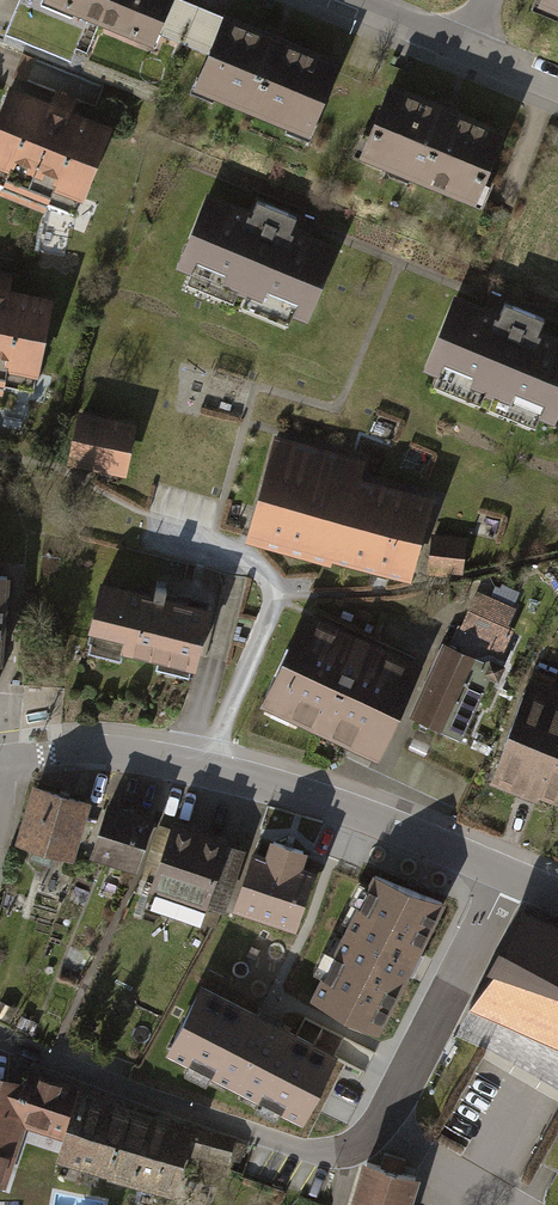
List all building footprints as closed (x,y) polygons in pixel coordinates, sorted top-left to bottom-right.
[(44,2),(73,15),(74,11),(153,46),(159,33),(173,0),(45,0),(44,2)] [(159,33),(184,43),(200,5),(186,0),(173,0),(159,33)] [(545,4),(557,9),(557,0),(547,0),(545,4)] [(210,54),(225,16),(200,5),(184,43),(210,54)] [(344,65),(225,16),(210,54),(200,76),(198,75),(191,92),(214,101),(216,97),(314,137),(344,65)] [(10,84),(0,110),(0,187),(78,217),(115,124),(63,104),(10,84)] [(502,136),(386,90),(360,157),(476,202),(502,136)] [(246,207),(202,189),(172,263),(303,315),(333,242),(287,224),(294,208),(253,192),(246,207)] [(449,296),(420,367),(553,421),(557,410),(557,337),(535,328),(541,313),(502,297),(495,314),(449,296)] [(0,298),(0,373),(44,381),(58,309),(0,298)] [(131,431),(80,420),(72,455),(124,466),(131,431)] [(248,539),(409,583),(432,499),(360,479),(365,464),(275,439),(248,539)] [(467,538),(430,533),(425,569),(462,572),(467,538)] [(5,680),(12,575),(0,575),(0,680),(5,680)] [(168,597),(103,581),(88,641),(93,642),(91,652),(122,659),(124,652),(159,661),(157,667),(190,675),(192,668),(199,670),(214,608),(168,597)] [(463,629),(504,647),(524,600),(483,583),(463,629)] [(261,704),(379,760),(422,668),(304,612),(261,704)] [(490,663),(444,642),(409,719),(461,743),(491,679),(498,683),(505,667),(491,660),(490,663)] [(522,693),(489,784),(524,798),(539,804),(542,800),(557,806),(557,706),(522,693)] [(85,803),(37,788),(21,840),(34,844),(30,858),(49,863),(53,850),(69,854),(85,803)] [(151,822),(107,807),(93,851),(137,865),(151,822)] [(240,849),(172,827),(145,905),(198,923),(205,903),(220,908),(240,849)] [(268,858),(253,853),(236,905),(294,924),(311,873),(297,868),(303,851),(273,841),(268,858)] [(443,906),(376,873),(369,888),(358,882),(347,903),(356,907),(334,953),(325,949),(314,972),(322,976),(312,997),(382,1030),(417,958),(443,906)] [(468,1005),(557,1044),(557,924),(526,909),(506,949),(498,945),(487,966),(494,969),(468,1005)] [(201,988),(167,1054),(305,1124),(339,1057),(336,1055),(297,1035),(260,1017),(201,988)] [(305,1019),(297,1035),(336,1055),(344,1039),(305,1019)] [(6,1191),(26,1129),(17,1110),(25,1084),(23,1083),(18,1081),(0,1075),(0,1189),(6,1191)] [(17,1110),(26,1129),(64,1142),(78,1096),(72,1093),(61,1090),(63,1085),(41,1077),(39,1084),(25,1079),(23,1083),(25,1084),(17,1110)] [(78,1096),(64,1142),(56,1164),(107,1180),(129,1110),(117,1106),(116,1110),(110,1108),(105,1107),(107,1100),(80,1091),(78,1096)] [(129,1110),(107,1180),(106,1181),(172,1199),(193,1130),(188,1129),(129,1110)] [(248,1142),(198,1128),(190,1154),(240,1169),(248,1142)] [(364,1161),(351,1204),(412,1204),(420,1178),(364,1161)]
